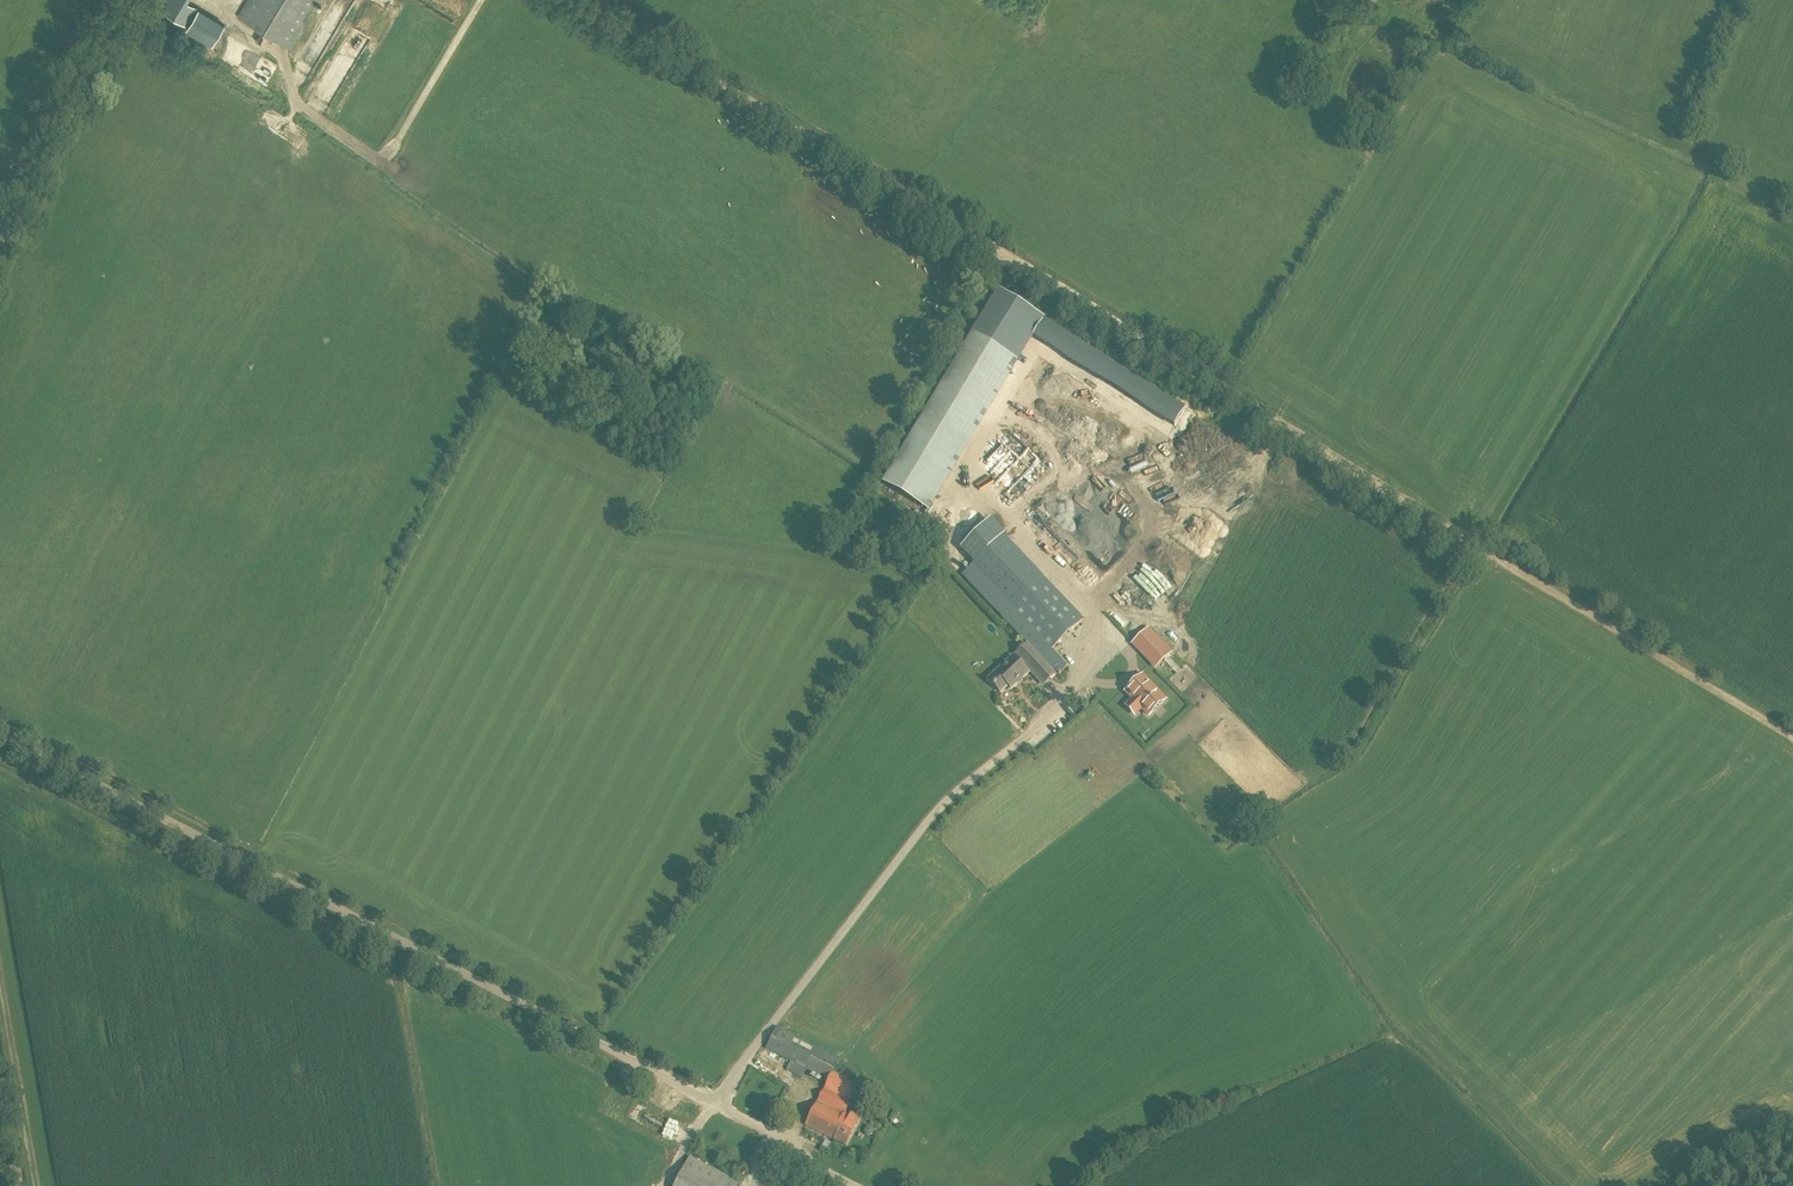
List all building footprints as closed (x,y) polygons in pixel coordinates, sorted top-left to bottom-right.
[(198,8),(188,2),(189,0),(167,0),(160,11),(187,26),(198,8)] [(319,0),(246,0),(237,16),(289,48),(319,0)] [(212,46),(225,24),(199,8),(186,30),(212,46)] [(993,312),(1005,320),(1009,314),(996,306),(993,312)] [(1051,348),(1060,333),(1054,329),(1045,344),(1051,348)] [(937,509),(1019,354),(976,331),(943,395),(938,392),(890,484),(937,509)] [(1206,439),(1197,454),(1205,458),(1213,444),(1206,439)] [(1018,496),(1041,456),(1024,446),(1004,481),(1003,481),(1000,486),(1018,496)] [(1092,461),(1101,457),(1097,449),(1089,452),(1092,461)] [(1053,458),(1056,464),(1065,458),(1062,453),(1053,458)] [(1003,476),(1012,469),(1006,462),(998,469),(1003,476)] [(1042,462),(1038,470),(1045,473),(1049,466),(1042,462)] [(1058,676),(1068,667),(1052,651),(1084,620),(1003,535),(961,575),(1058,676)] [(1149,628),(1132,644),(1155,668),(1171,652),(1149,628)] [(1021,660),(1044,685),(1054,675),(1032,651),(1026,645),(1016,654),(1021,660)] [(1010,690),(1029,672),(1013,656),(995,674),(993,672),(986,679),(1000,694),(1008,687),(1010,690)] [(1134,706),(1152,692),(1132,667),(1115,681),(1121,688),(1113,695),(1120,704),(1129,699),(1134,706)] [(1082,730),(1074,738),(1089,753),(1097,746),(1082,730)] [(1084,799),(1091,803),(1094,796),(1087,792),(1084,799)] [(1042,847),(1053,843),(1050,837),(1040,841),(1042,847)] [(1027,844),(1021,849),(1026,856),(1033,851),(1027,844)] [(835,1071),(840,1060),(816,1047),(777,1027),(765,1049),(791,1062),(787,1070),(794,1074),(802,1078),(806,1069),(828,1080),(819,1099),(806,1125),(846,1146),(860,1120),(846,1112),(860,1083),(850,1079),(853,1073),(846,1069),(842,1075),(835,1071)] [(738,1182),(689,1156),(674,1185),(736,1185),(738,1182)]
